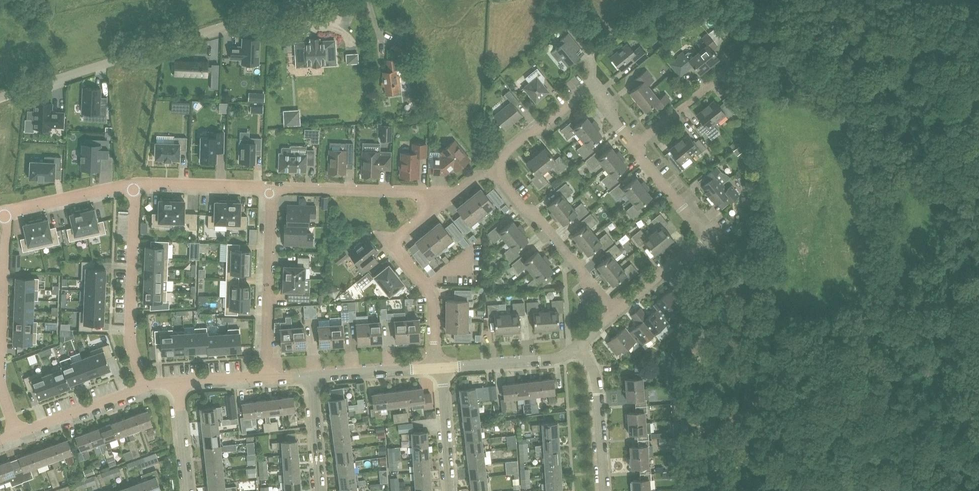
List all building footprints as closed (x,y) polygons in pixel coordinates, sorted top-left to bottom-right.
[(385,86),(385,93),(401,91),(399,74),(401,74),(399,58),(400,55),(402,56),(405,49),(409,43),(406,32),(397,35),(389,49),(396,52),(393,59),(387,59),(388,71),(383,72),(384,81),(381,81),(382,86),(385,86)] [(561,58),(567,66),(578,57),(572,49),(577,45),(568,33),(560,39),(563,42),(558,46),(556,47),(556,48),(551,52),(558,60),(561,58)] [(698,52),(709,65),(719,58),(712,49),(717,45),(707,33),(702,38),(704,41),(702,42),(702,45),(704,47),(698,52)] [(242,63),(258,64),(259,39),(243,38),(242,48),(238,47),(238,46),(231,46),(231,58),(242,59),(242,63)] [(295,42),(296,66),(309,65),(323,64),(336,64),(335,40),(319,41),(319,39),(310,39),(310,41),(295,42)] [(611,57),(621,69),(634,58),(638,64),(648,56),(640,46),(633,51),(627,44),(611,57)] [(693,65),(700,73),(709,65),(698,52),(696,50),(693,52),(688,52),(685,54),(683,52),(677,56),(669,63),(679,76),(693,65)] [(361,53),(350,54),(351,62),(362,61),(361,53)] [(174,74),(174,75),(207,76),(208,61),(198,61),(198,60),(193,60),(193,61),(175,60),(175,61),(180,61),(180,74),(174,74)] [(524,87),(535,102),(549,91),(540,81),(545,77),(537,67),(525,77),(529,83),(524,87)] [(630,92),(637,101),(651,90),(647,85),(653,80),(646,70),(634,80),(638,85),(630,92)] [(93,113),(92,120),(106,121),(107,97),(106,97),(106,101),(101,100),(101,97),(100,97),(101,88),(83,88),(82,112),(93,113)] [(501,124),(504,129),(522,115),(515,106),(519,102),(509,90),(504,94),(511,102),(494,116),(499,122),(498,123),(500,125),(501,124)] [(637,101),(645,111),(654,104),(658,109),(670,99),(665,94),(659,99),(651,90),(637,101)] [(714,100),(705,107),(717,121),(725,114),(728,117),(737,109),(733,104),(729,108),(725,104),(721,108),(714,100)] [(228,112),(228,102),(220,102),(219,112),(228,112)] [(28,110),(27,120),(34,120),(34,128),(51,129),(51,127),(64,128),(64,112),(51,111),(52,103),(35,103),(35,110),(28,110)] [(793,106),(792,117),(802,119),(803,107),(793,106)] [(708,136),(711,139),(719,132),(713,124),(717,121),(705,107),(696,115),(703,123),(696,128),(705,139),(708,136)] [(284,117),(285,125),(300,124),(299,116),(284,117)] [(576,132),(580,137),(596,124),(593,120),(591,122),(586,116),(574,126),(570,122),(561,130),(568,138),(576,132)] [(763,127),(773,125),(772,117),(762,118),(763,127)] [(577,149),(584,158),(594,150),(590,145),(602,136),(597,130),(600,128),(596,124),(580,137),(584,143),(577,149)] [(380,141),(392,141),(392,125),(381,125),(380,141)] [(310,143),(319,143),(320,129),(305,129),(304,137),(310,137),(310,143)] [(201,161),(206,161),(206,163),(214,163),(214,161),(216,161),(216,152),(223,152),(223,132),(209,131),(209,137),(201,137),(201,161)] [(688,135),(679,142),(690,156),(694,152),(697,155),(701,152),(706,148),(699,139),(694,142),(688,135)] [(179,159),(179,150),(186,150),(187,137),(174,137),(174,142),(174,143),(171,143),(163,142),(156,142),(155,158),(164,158),(164,160),(165,160),(169,160),(171,160),(171,159),(179,159)] [(255,156),(255,150),(255,149),(260,150),(261,150),(261,149),(261,139),(261,138),(248,137),(248,139),(240,138),(240,143),(239,162),(240,162),(245,162),(245,164),(249,164),(250,164),(253,164),(254,165),(254,164),(255,157),(255,156)] [(108,158),(109,140),(85,139),(85,144),(82,144),(81,170),(101,171),(102,158),(108,158)] [(453,167),(456,170),(470,159),(455,140),(441,152),(442,154),(439,156),(434,156),(434,161),(433,173),(445,174),(453,167)] [(329,173),(346,173),(346,157),(353,158),(353,143),(345,142),(345,150),(329,149),(329,153),(328,155),(327,158),(329,160),(329,173)] [(671,161),(680,172),(685,168),(681,163),(690,156),(679,142),(669,149),(676,157),(671,161)] [(418,177),(419,156),(426,156),(426,144),(414,143),(413,151),(411,153),(402,152),(402,161),(400,161),(400,168),(401,168),(401,176),(406,176),(406,178),(413,179),(413,177),(418,177)] [(305,171),(306,172),(306,170),(306,164),(313,164),(314,151),(314,150),(313,150),(307,150),(307,149),(306,149),(306,151),(306,154),(290,153),(291,148),(290,148),(283,147),(282,148),(282,153),(280,153),(279,153),(279,154),(279,170),(279,171),(280,171),(280,170),(289,171),(295,171),(305,171)] [(534,153),(547,169),(552,165),(558,172),(567,165),(559,155),(555,159),(545,147),(539,152),(537,150),(534,153)] [(601,162),(605,168),(621,155),(618,151),(616,152),(611,147),(599,157),(595,152),(585,160),(593,169),(601,162)] [(362,176),(379,177),(379,168),(382,168),(382,169),(390,169),(391,155),(380,155),(380,151),(363,150),(362,176)] [(531,179),(539,188),(548,181),(541,173),(547,169),(534,153),(530,156),(531,158),(526,163),(536,175),(531,179)] [(601,180),(609,188),(618,180),(614,176),(627,166),(622,160),(624,159),(621,155),(605,168),(609,173),(601,180)] [(38,178),(43,179),(43,178),(54,178),(54,169),(60,170),(61,157),(44,156),(44,162),(30,161),(30,167),(28,167),(27,177),(38,178)] [(694,160),(686,165),(690,171),(698,166),(694,160)] [(701,186),(709,195),(722,184),(730,177),(729,176),(725,173),(723,173),(721,172),(720,171),(716,166),(705,175),(709,180),(701,186)] [(625,193),(630,198),(646,185),(643,181),(640,183),(636,177),(624,187),(620,183),(610,190),(617,199),(625,193)] [(10,194),(18,195),(18,182),(10,182),(10,194)] [(550,212),(553,216),(569,203),(565,198),(573,191),(566,182),(556,190),(560,195),(548,205),(552,211),(550,212)] [(709,195),(716,204),(724,198),(728,203),(739,194),(731,185),(726,189),(722,184),(709,195)] [(626,210),(633,219),(643,211),(639,206),(651,196),(647,191),(649,189),(646,185),(630,198),(634,204),(626,210)] [(481,188),(475,193),(488,209),(496,203),(499,207),(504,202),(493,189),(486,195),(481,188)] [(463,203),(475,219),(476,219),(479,222),(485,217),(482,214),(488,209),(475,193),(463,203)] [(171,221),(172,199),(164,198),(164,199),(164,200),(161,200),(159,200),(159,213),(152,213),(152,226),(171,226),(171,221)] [(179,199),(172,199),(171,221),(184,222),(189,222),(189,224),(189,229),(196,229),(197,213),(184,213),(184,200),(180,200),(179,200),(179,199)] [(219,223),(227,223),(228,200),(220,200),(220,201),(215,201),(215,215),(208,215),(208,227),(215,227),(215,223),(219,223)] [(228,200),(227,223),(227,228),(246,228),(246,222),(247,216),(240,215),(240,202),(237,202),(235,202),(235,201),(235,200),(228,200)] [(558,218),(563,224),(575,214),(579,219),(589,211),(582,202),(574,208),(569,203),(553,216),(556,220),(558,218)] [(454,220),(464,233),(470,228),(468,226),(475,219),(463,203),(457,208),(462,214),(454,220)] [(285,224),(309,225),(309,217),(315,217),(316,205),(305,205),(299,205),(287,204),(287,224),(285,224)] [(501,208),(505,212),(509,208),(506,204),(501,208)] [(88,208),(82,209),(88,237),(106,233),(103,220),(97,221),(94,208),(89,209),(88,208)] [(88,237),(82,209),(75,211),(75,212),(70,214),(73,227),(67,228),(69,241),(88,237)] [(123,210),(122,231),(131,232),(131,210),(123,210)] [(575,243),(578,247),(594,233),(590,228),(598,222),(590,213),(581,221),(584,225),(572,235),(577,241),(575,243)] [(652,232),(665,249),(669,245),(668,243),(673,239),(663,227),(668,223),(660,213),(651,220),(658,228),(652,232)] [(42,218),(35,219),(41,247),(60,243),(57,230),(51,232),(48,219),(42,220),(42,218)] [(41,247),(35,219),(29,221),(29,223),(24,224),(26,237),(20,238),(23,251),(41,247)] [(502,236),(506,241),(522,228),(519,224),(517,226),(512,220),(500,230),(496,226),(487,234),(494,242),(502,236)] [(440,222),(432,229),(445,244),(455,236),(457,240),(458,240),(465,248),(470,244),(452,222),(445,228),(440,222)] [(284,244),(312,245),(313,233),(306,233),(307,225),(309,225),(285,224),(284,244)] [(503,253),(510,262),(520,254),(516,249),(528,239),(523,234),(526,232),(522,228),(506,241),(510,247),(503,253)] [(422,237),(435,253),(437,255),(439,253),(443,251),(440,248),(445,244),(432,229),(424,235),(422,237)] [(644,242),(654,254),(660,250),(661,252),(665,249),(652,232),(647,237),(640,229),(632,236),(640,246),(644,242)] [(583,249),(588,254),(600,245),(604,249),(613,241),(606,232),(598,239),(594,233),(578,247),(581,251),(583,249)] [(469,237),(472,242),(477,238),(473,234),(469,237)] [(427,259),(435,253),(422,237),(416,242),(421,248),(413,254),(423,266),(429,262),(427,259)] [(357,267),(362,274),(374,264),(373,263),(370,259),(371,257),(378,251),(368,238),(361,243),(360,242),(355,247),(356,248),(349,253),(359,265),(357,267)] [(146,246),(145,257),(163,258),(168,258),(169,242),(152,241),(152,246),(146,246)] [(226,261),(250,261),(251,252),(251,250),(240,249),(240,243),(227,243),(226,261)] [(599,273),(603,277),(619,264),(614,259),(622,252),(615,243),(605,251),(609,256),(597,266),(602,271),(599,273)] [(527,266),(531,272),(547,259),(544,255),(542,256),(537,251),(525,261),(521,256),(511,264),(519,273),(527,266)] [(284,278),(304,279),(306,279),(306,267),(309,267),(309,257),(298,256),(297,264),(283,263),(282,272),(284,272),(284,278)] [(145,257),(145,268),(168,269),(168,258),(163,258),(145,257)] [(527,283),(531,288),(539,281),(543,286),(552,278),(549,273),(553,270),(548,264),(550,262),(547,259),(531,272),(535,277),(527,283)] [(86,279),(105,280),(105,268),(95,268),(94,268),(95,261),(88,261),(82,261),(81,279),(86,279)] [(120,271),(130,270),(130,261),(120,262),(120,271)] [(226,261),(226,278),(239,279),(239,273),(246,273),(247,273),(250,273),(250,261),(226,261)] [(608,279),(613,285),(625,275),(628,280),(638,272),(631,263),(623,269),(619,264),(603,277),(606,281),(608,279)] [(374,276),(389,294),(404,283),(398,276),(394,271),(389,264),(374,276)] [(427,271),(431,276),(436,272),(432,267),(427,271)] [(168,269),(145,268),(145,279),(162,279),(167,280),(168,269)] [(356,281),(361,287),(374,278),(369,271),(356,281)] [(34,289),(38,290),(39,278),(16,277),(16,288),(34,289)] [(239,279),(226,278),(226,280),(225,296),(249,297),(249,287),(250,285),(239,285),(239,279)] [(297,301),(310,302),(310,292),(303,292),(304,279),(284,278),(284,285),(282,285),(282,292),(297,292),(297,301)] [(86,279),(85,290),(104,291),(105,280),(86,279)] [(144,290),(162,290),(162,285),(162,279),(145,279),(144,290)] [(16,288),(15,299),(33,300),(34,289),(16,288)] [(665,318),(683,303),(672,289),(667,293),(667,292),(653,304),(657,309),(657,308),(657,309),(664,318),(665,318)] [(104,291),(85,290),(85,300),(85,301),(104,301),(104,291)] [(167,290),(162,290),(144,290),(144,301),(166,302),(167,290)] [(447,299),(447,307),(468,307),(468,297),(472,297),(472,290),(455,290),(455,299),(447,299)] [(249,309),(249,297),(225,296),(225,314),(238,314),(238,308),(249,309)] [(581,301),(588,308),(592,304),(586,297),(581,301)] [(33,300),(15,299),(15,310),(33,310),(33,300)] [(545,311),(547,331),(552,331),(551,328),(559,328),(558,312),(564,312),(563,299),(551,300),(552,310),(545,311)] [(85,311),(104,312),(104,301),(85,301),(85,303),(85,311)] [(541,329),(542,332),(547,331),(545,311),(538,311),(538,301),(526,302),(527,314),(533,314),(534,330),(541,329)] [(506,313),(508,334),(513,334),(512,331),(520,330),(519,315),(525,314),(524,302),(512,303),(513,313),(506,313)] [(502,332),(503,334),(508,334),(506,313),(499,314),(499,304),(487,304),(488,317),(494,317),(495,332),(502,332)] [(447,323),(467,323),(467,322),(471,322),(471,315),(467,315),(468,307),(447,307),(447,323)] [(635,311),(654,334),(669,322),(665,318),(664,318),(657,309),(648,316),(640,307),(635,311)] [(348,310),(349,320),(356,320),(356,316),(356,309),(348,310)] [(15,310),(15,320),(32,321),(33,310),(15,310)] [(103,324),(104,312),(85,311),(80,311),(79,329),(79,330),(92,330),(92,327),(92,324),(97,324),(103,324)] [(637,341),(636,341),(640,346),(654,334),(635,311),(631,315),(638,324),(629,331),(637,341)] [(286,316),(285,316),(286,321),(280,322),(275,322),(274,336),(281,336),(282,348),(294,347),(292,327),(291,316),(290,316),(286,316)] [(419,319),(407,320),(408,340),(420,339),(419,319)] [(32,321),(15,320),(14,331),(32,332),(32,331),(32,321)] [(396,340),(408,340),(407,320),(395,320),(396,340)] [(369,322),(370,342),(382,341),(380,321),(369,322)] [(370,342),(369,322),(357,323),(358,343),(370,342)] [(455,340),(471,340),(471,333),(467,333),(467,323),(447,323),(447,331),(455,331),(455,340)] [(342,324),(330,325),(332,345),(344,344),(342,324)] [(318,326),(320,346),(332,345),(330,325),(318,326)] [(195,332),(196,351),(208,350),(208,352),(207,333),(207,332),(206,330),(206,327),(195,327),(195,332)] [(292,327),(294,347),(306,347),(304,327),(292,327)] [(607,342),(617,355),(621,351),(622,352),(636,341),(637,341),(629,331),(625,327),(611,338),(611,339),(607,342)] [(228,331),(230,351),(231,351),(241,350),(239,328),(228,328),(228,331)] [(162,353),(174,353),(172,332),(172,331),(172,329),(154,330),(155,341),(155,343),(161,343),(162,353)] [(32,332),(14,331),(14,342),(18,342),(22,343),(36,343),(37,331),(32,331),(32,332)] [(185,352),(184,333),(184,331),(183,331),(178,331),(172,331),(172,332),(174,353),(185,352)] [(228,331),(217,332),(219,352),(230,351),(228,331)] [(185,352),(196,351),(195,332),(184,333),(185,352)] [(207,333),(208,352),(219,352),(217,332),(213,332),(207,332),(207,333)] [(93,355),(99,372),(110,368),(106,358),(112,356),(108,344),(91,350),(93,355)] [(89,376),(99,372),(93,355),(82,358),(89,376)] [(72,362),(79,380),(89,376),(82,358),(72,362)] [(69,384),(79,380),(72,362),(62,366),(70,386),(69,384)] [(59,390),(70,386),(62,366),(61,364),(51,368),(53,372),(59,390)] [(49,394),(43,376),(41,371),(24,378),(28,390),(34,387),(38,398),(49,394)] [(44,375),(43,376),(49,394),(59,390),(53,372),(44,375)] [(625,379),(626,389),(643,388),(642,378),(644,378),(644,372),(633,373),(634,378),(625,379)] [(553,378),(540,380),(542,394),(548,393),(549,403),(555,402),(554,393),(555,393),(553,378)] [(540,380),(528,381),(532,412),(539,412),(538,402),(537,402),(536,395),(542,394),(540,380)] [(515,383),(517,397),(524,396),(524,404),(523,404),(524,413),(532,412),(528,381),(515,383)] [(501,401),(503,416),(507,415),(506,408),(512,408),(511,398),(517,397),(515,383),(503,384),(504,399),(505,398),(505,401),(501,401)] [(486,386),(487,399),(497,398),(496,385),(495,385),(486,386)] [(329,389),(331,399),(329,400),(331,412),(349,410),(365,408),(364,398),(357,399),(358,404),(345,405),(344,397),(343,387),(329,389)] [(422,387),(410,389),(412,403),(412,408),(424,407),(424,408),(432,407),(430,392),(423,393),(422,387)] [(460,390),(461,402),(480,400),(484,399),(484,395),(476,395),(475,388),(460,390)] [(635,399),(636,405),(646,404),(646,398),(648,398),(647,388),(643,388),(626,389),(627,400),(635,399)] [(397,390),(399,404),(399,405),(412,403),(410,389),(397,390)] [(385,392),(387,406),(399,405),(399,404),(397,390),(385,392)] [(375,415),(376,418),(382,417),(380,407),(387,406),(385,392),(372,394),(374,408),(371,408),(372,416),(375,415)] [(224,395),(227,418),(234,418),(231,394),(224,395)] [(292,396),(280,398),(282,412),(288,411),(289,421),(295,420),(294,410),(292,396)] [(280,398),(267,400),(269,414),(282,412),(280,398)] [(267,400),(255,401),(257,415),(269,414),(267,400)] [(461,402),(463,415),(478,413),(477,406),(480,405),(480,400),(461,402)] [(240,417),(243,433),(247,432),(246,427),(252,426),(251,416),(257,415),(255,401),(242,403),(244,417),(240,417)] [(675,419),(681,419),(681,406),(678,406),(678,403),(672,403),(672,414),(673,414),(673,419),(675,419)] [(202,421),(220,419),(222,419),(221,406),(200,408),(202,421)] [(628,413),(629,423),(645,422),(645,412),(647,412),(646,406),(636,407),(636,412),(628,413)] [(147,410),(135,415),(140,428),(146,426),(149,435),(155,433),(152,424),(147,410)] [(331,412),(332,425),(348,423),(347,415),(350,415),(349,410),(331,412)] [(400,412),(401,422),(409,421),(408,411),(400,412)] [(393,413),(394,423),(401,422),(400,412),(393,413)] [(463,415),(464,427),(483,425),(482,420),(479,420),(478,413),(463,415)] [(135,415),(123,419),(128,432),(131,440),(127,441),(130,449),(137,447),(134,439),(135,438),(133,431),(140,428),(135,415)] [(112,423),(117,437),(128,432),(123,419),(112,423)] [(202,421),(203,434),(219,432),(218,425),(221,424),(220,419),(202,421)] [(270,421),(272,431),(279,430),(278,420),(270,421)] [(263,422),(264,431),(272,431),(270,421),(263,422)] [(638,433),(638,438),(649,438),(648,432),(650,432),(650,421),(645,422),(629,423),(629,434),(638,433)] [(332,425),(334,437),(352,435),(352,430),(355,430),(354,422),(348,423),(332,425)] [(543,430),(543,437),(558,435),(557,422),(542,424),(532,425),(533,431),(543,430)] [(104,449),(107,458),(114,455),(111,447),(112,447),(109,439),(117,437),(112,423),(100,427),(105,441),(107,448),(104,449)] [(464,427),(466,440),(481,438),(480,431),(483,430),(483,425),(464,427)] [(93,445),(105,441),(100,427),(88,432),(93,445)] [(413,445),(428,444),(427,431),(402,433),(402,439),(412,438),(413,445)] [(87,447),(93,445),(88,432),(76,436),(81,449),(85,458),(90,456),(87,447)] [(203,434),(204,446),(223,444),(222,439),(219,440),(219,432),(203,434)] [(283,447),(283,454),(298,453),(297,440),(296,433),(288,434),(288,441),(282,441),(272,442),(272,448),(283,447)] [(334,437),(336,450),(351,448),(350,441),(353,440),(352,435),(334,437)] [(544,444),(535,444),(535,450),(544,450),(559,449),(558,435),(543,437),(544,444)] [(467,452),(486,450),(485,445),(482,446),(481,438),(466,440),(466,445),(465,445),(464,446),(465,451),(466,452),(467,452)] [(518,438),(519,452),(528,451),(527,438),(518,438)] [(67,439),(55,444),(60,457),(66,455),(69,464),(75,462),(71,453),(72,453),(67,439)] [(114,440),(115,448),(122,446),(121,439),(114,440)] [(631,456),(648,455),(653,455),(652,445),(649,445),(649,440),(638,440),(638,446),(630,446),(631,456)] [(246,443),(247,450),(256,449),(255,442),(246,443)] [(236,443),(223,444),(204,446),(206,459),(221,457),(221,450),(224,450),(225,450),(225,451),(237,449),(236,443)] [(55,444),(43,448),(48,461),(60,457),(55,444)] [(413,445),(414,459),(429,458),(428,444),(413,445)] [(388,447),(389,460),(397,460),(396,446),(388,447)] [(137,447),(130,449),(133,458),(140,455),(137,447)] [(43,448),(31,452),(36,465),(48,461),(43,448)] [(336,450),(337,463),(356,460),(355,455),(352,455),(351,448),(336,450)] [(544,450),(545,463),(560,462),(559,449),(544,450)] [(467,452),(469,465),(484,463),(484,456),(491,455),(490,450),(486,450),(467,452)] [(519,452),(520,465),(524,464),(524,461),(529,461),(528,451),(519,452)] [(24,469),(19,471),(23,481),(26,490),(32,488),(29,479),(34,477),(30,468),(36,465),(31,452),(19,456),(24,469)] [(135,460),(138,468),(147,465),(158,461),(155,452),(144,456),(135,460)] [(283,454),(284,468),(299,466),(298,453),(283,454)] [(667,454),(668,462),(678,461),(678,453),(667,454)] [(107,458),(110,466),(117,464),(114,455),(107,458)] [(640,467),(640,472),(651,471),(651,466),(648,466),(648,455),(631,456),(632,467),(640,467)] [(206,459),(207,471),(226,469),(225,464),(222,465),(221,457),(206,459)] [(414,459),(415,472),(430,471),(429,458),(414,459)] [(0,463),(0,469),(5,483),(11,480),(12,485),(23,481),(19,471),(15,473),(10,460),(0,463)] [(126,463),(129,471),(138,468),(135,460),(126,463)] [(258,460),(259,469),(268,469),(268,467),(271,467),(271,463),(267,464),(267,460),(258,460)] [(337,463),(339,475),(355,473),(354,466),(356,465),(356,460),(337,463)] [(389,470),(398,469),(397,460),(389,460),(389,470)] [(542,477),(546,476),(561,475),(560,462),(545,463),(546,471),(542,471),(542,477)] [(469,465),(470,478),(489,475),(488,470),(485,471),(484,463),(469,465)] [(520,465),(521,478),(530,477),(529,468),(525,468),(524,464),(520,465)] [(110,469),(113,477),(122,474),(119,466),(110,469)] [(284,468),(285,481),(300,480),(299,466),(284,468)] [(47,470),(50,478),(57,476),(54,467),(47,470)] [(83,470),(86,476),(95,473),(93,467),(83,470)] [(247,477),(256,476),(255,468),(247,469),(247,477)] [(101,472),(104,480),(113,477),(110,469),(101,472)] [(207,471),(209,484),(224,482),(223,475),(226,475),(226,469),(207,471)] [(259,469),(259,479),(268,478),(268,469),(259,469)] [(143,481),(147,490),(159,490),(161,490),(156,477),(158,476),(156,470),(141,476),(143,481)] [(415,472),(416,485),(431,484),(430,471),(415,472)] [(339,475),(341,488),(359,485),(366,484),(365,479),(356,480),(355,473),(339,475)] [(633,480),(633,490),(650,489),(649,479),(652,479),(651,473),(640,474),(641,479),(633,480)] [(568,481),(577,487),(582,481),(573,474),(568,481)] [(85,478),(88,486),(96,483),(94,475),(85,478)] [(470,478),(472,490),(488,489),(487,481),(490,481),(489,475),(470,478)] [(546,476),(547,489),(562,488),(561,475),(546,476)] [(50,478),(53,487),(60,485),(57,476),(50,478)] [(390,477),(391,487),(399,486),(399,477),(390,477)] [(521,478),(522,487),(530,487),(530,477),(521,478)] [(76,481),(79,490),(88,486),(85,478),(76,481)] [(286,490),(301,490),(300,480),(285,481),(286,490)] [(133,490),(147,490),(143,481),(131,485),(133,490)] [(209,490),(237,490),(236,486),(225,487),(224,482),(209,484),(209,490)]
